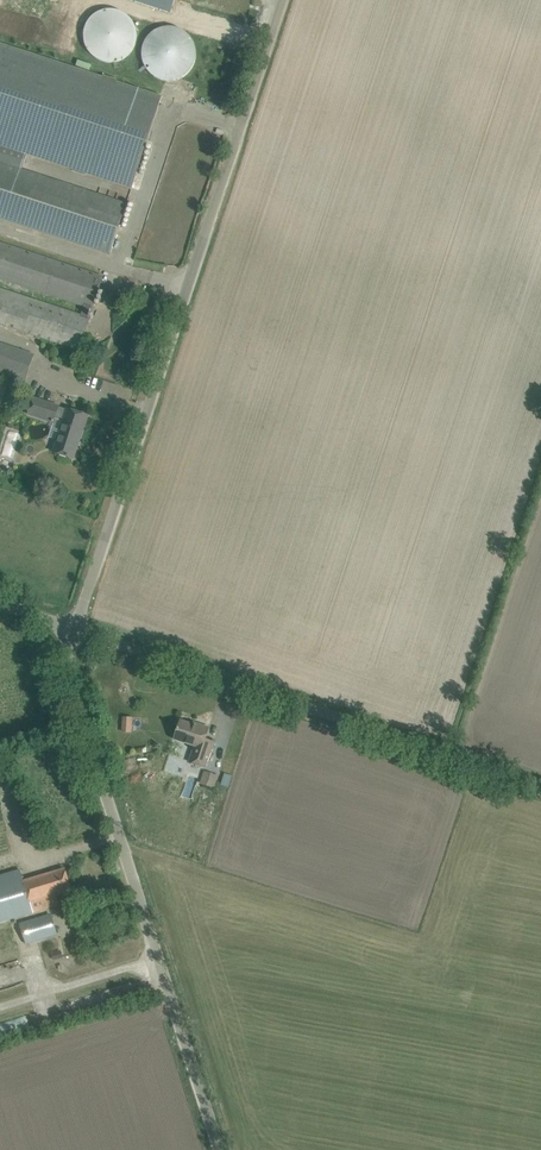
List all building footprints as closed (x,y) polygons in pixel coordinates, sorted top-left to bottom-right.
[(168,10),(171,0),(135,0),(168,10)] [(84,31),(84,37),(84,42),(86,46),(88,52),(92,56),(96,59),(101,61),(107,63),(113,63),(117,62),(122,60),(127,57),(132,53),(134,49),(136,44),(137,39),(137,34),(136,29),(134,24),(131,19),(128,16),(124,13),(118,11),(113,10),(108,10),(104,11),(101,12),(96,14),(92,17),(89,21),(86,25),(84,31)] [(141,52),(141,53),(141,54),(142,54),(142,55),(142,56),(142,57),(142,58),(142,59),(142,60),(143,60),(143,61),(143,62),(143,63),(144,63),(144,64),(144,65),(145,65),(145,66),(145,67),(146,67),(146,68),(146,69),(147,69),(147,70),(148,70),(148,71),(148,72),(149,72),(150,73),(150,74),(151,74),(152,75),(153,75),(153,76),(154,76),(154,77),(155,77),(156,77),(156,78),(157,78),(158,79),(159,79),(160,79),(160,80),(161,80),(162,80),(163,80),(163,81),(164,81),(165,81),(166,81),(167,81),(168,81),(169,81),(170,81),(171,81),(172,81),(173,81),(174,81),(175,81),(175,80),(176,80),(177,80),(178,80),(179,80),(179,79),(180,79),(181,79),(181,78),(182,78),(183,78),(183,77),(184,77),(185,77),(185,76),(186,76),(186,75),(187,75),(187,74),(188,74),(188,73),(189,73),(189,72),(190,72),(190,71),(191,71),(191,70),(192,70),(192,69),(192,68),(193,68),(193,67),(194,66),(194,65),(194,64),(195,64),(195,63),(195,62),(195,61),(196,61),(196,60),(196,59),(196,58),(196,57),(196,56),(196,55),(197,55),(197,54),(197,53),(196,53),(196,52),(196,51),(196,50),(196,49),(196,48),(196,47),(195,46),(195,45),(195,44),(194,43),(194,42),(194,41),(193,41),(193,40),(193,39),(192,39),(192,38),(192,37),(191,37),(191,36),(190,36),(190,35),(189,35),(189,34),(188,33),(187,33),(187,32),(186,32),(186,31),(185,31),(185,30),(184,30),(184,29),(183,29),(182,29),(182,28),(181,28),(180,28),(180,27),(179,27),(178,27),(177,27),(177,26),(176,26),(175,26),(174,26),(173,25),(172,25),(171,25),(170,25),(169,25),(168,25),(167,25),(166,25),(165,25),(164,25),(164,26),(163,26),(162,26),(161,26),(160,26),(160,27),(159,27),(158,27),(157,28),(156,28),(155,29),(154,29),(154,30),(153,30),(152,31),(151,31),(151,32),(150,32),(150,33),(149,33),(149,34),(148,34),(148,35),(147,35),(147,36),(146,37),(146,38),(145,38),(145,39),(145,40),(144,40),(144,41),(144,42),(143,42),(143,43),(143,44),(143,45),(142,45),(142,46),(142,47),(142,48),(142,49),(142,50),(142,51),(141,51),(141,52)] [(112,255),(128,204),(23,170),(28,154),(75,168),(74,170),(86,174),(86,172),(134,187),(163,95),(116,80),(116,79),(104,75),(104,77),(0,44),(0,219),(112,255)] [(141,205),(138,220),(146,221),(149,206),(141,205)] [(42,339),(41,342),(47,344),(48,340),(80,350),(90,318),(88,317),(91,308),(93,309),(103,276),(0,243),(0,279),(84,307),(82,315),(0,288),(0,325),(42,339)] [(25,381),(35,355),(0,343),(0,373),(25,381)] [(33,398),(27,415),(54,423),(56,419),(63,421),(66,410),(59,408),(60,406),(33,398)] [(57,440),(53,452),(63,455),(74,459),(88,416),(77,412),(67,409),(66,410),(63,421),(57,440)] [(13,458),(20,434),(9,431),(2,455),(13,458)] [(122,732),(131,732),(132,718),(123,717),(122,732)] [(175,739),(195,746),(190,762),(205,767),(211,750),(203,748),(209,728),(199,724),(198,726),(181,721),(175,739)] [(201,784),(215,789),(219,777),(205,772),(201,784)] [(9,873),(0,875),(0,923),(60,905),(57,895),(71,890),(65,869),(24,881),(20,870),(9,873)] [(42,917),(20,924),(25,944),(48,937),(42,917)] [(63,958),(61,951),(52,954),(54,961),(63,958)] [(15,984),(15,993),(28,993),(28,983),(15,984)]
